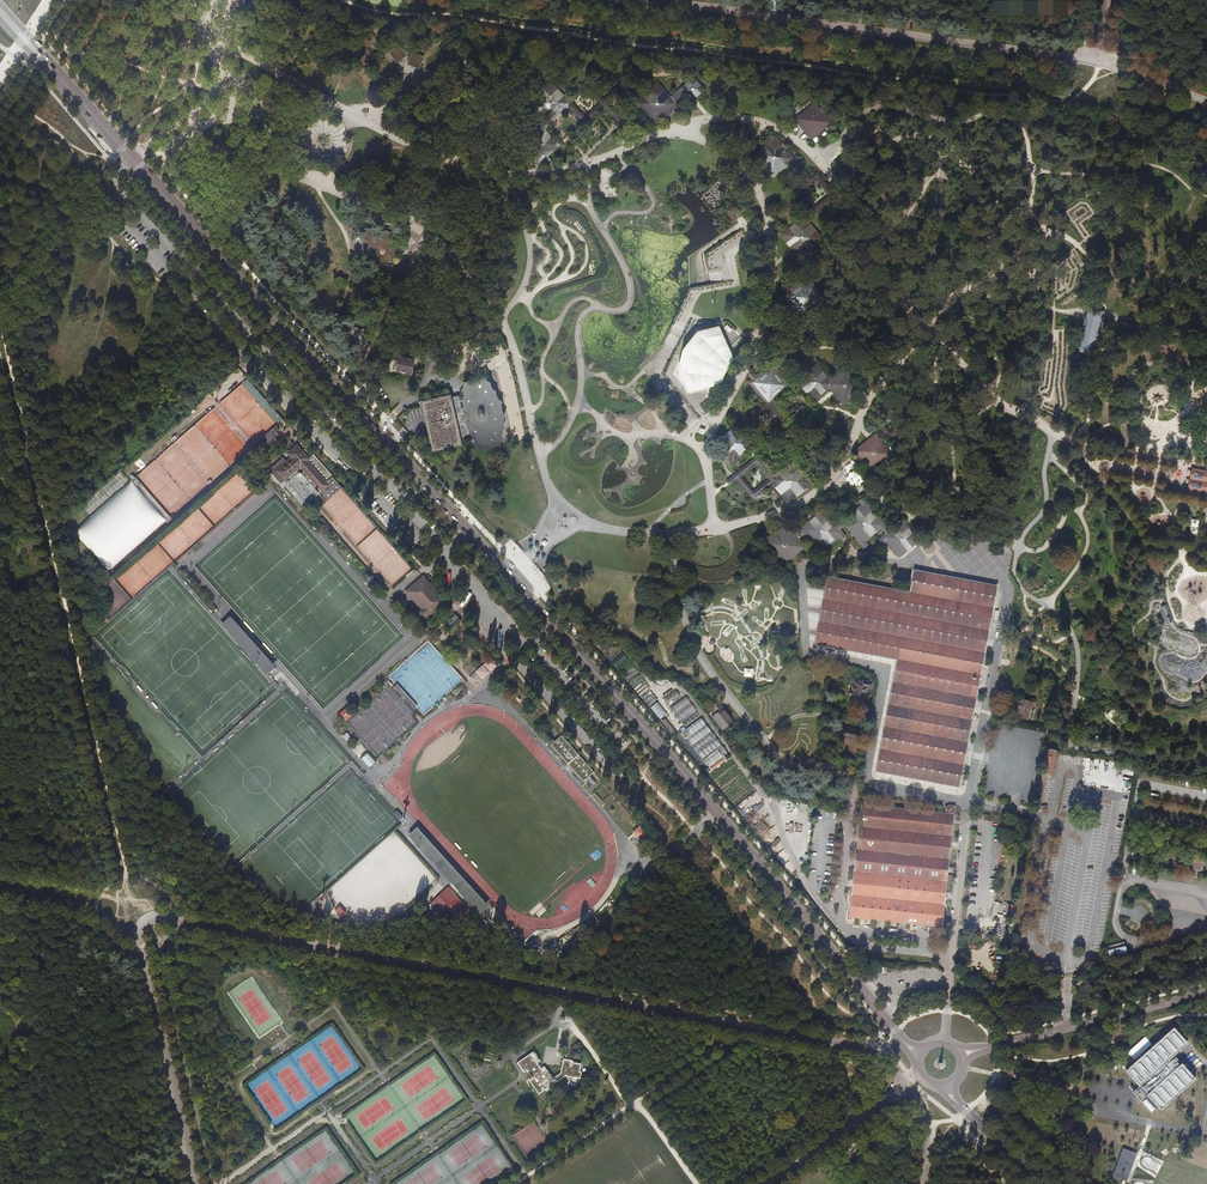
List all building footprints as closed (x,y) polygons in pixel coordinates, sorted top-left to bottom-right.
[(308,44),(315,46),(318,37),(311,35),(308,44)] [(389,53),(397,64),(408,56),(400,45),(389,53)] [(407,65),(419,70),(425,58),(413,53),(407,65)] [(567,101),(549,83),(529,104),(547,122),(541,128),(538,125),(517,146),(532,160),(529,163),(532,166),(535,163),(538,166),(544,160),(547,163),(550,160),(547,157),(551,154),(559,145),(551,138),(544,131),(550,125),(553,128),(554,126),(556,125),(553,122),(567,107),(575,115),(585,124),(603,106),(618,121),(614,126),(615,127),(617,129),(638,106),(656,123),(674,106),(680,111),(683,108),(677,102),(686,93),(692,99),(693,97),(703,87),(691,76),(680,88),(683,91),(674,99),(656,82),(638,100),(620,82),(603,100),(585,83),(567,101)] [(801,132),(809,141),(830,123),(812,103),(791,121),(801,132)] [(796,107),(789,114),(792,118),(800,111),(796,107)] [(781,235),(792,248),(788,251),(791,254),(794,251),(800,258),(822,239),(806,220),(836,196),(817,173),(809,179),(772,134),(769,136),(766,133),(763,136),(765,139),(749,152),(768,175),(787,159),(806,182),(794,192),(810,211),(781,235)] [(363,259),(391,262),(394,235),(367,231),(363,259)] [(731,428),(734,432),(743,424),(759,443),(762,441),(765,444),(768,441),(766,438),(779,427),(805,460),(810,456),(812,460),(814,458),(812,454),(828,441),(809,418),(790,434),(782,425),(785,422),(769,403),(789,387),(773,367),(784,358),(787,362),(810,344),(794,324),(823,300),(805,278),(788,291),(783,284),(780,287),(785,294),(782,296),(798,316),(772,337),(769,334),(766,336),(782,356),(771,365),(770,364),(754,377),(751,374),(748,377),(751,380),(747,382),(763,402),(731,428)] [(1077,347),(1099,352),(1108,312),(1087,307),(1077,347)] [(678,373),(687,393),(723,384),(724,377),(724,375),(730,365),(735,360),(720,326),(698,331),(684,349),(678,373)] [(354,348),(364,354),(370,345),(367,342),(368,339),(369,339),(371,330),(362,328),(361,329),(358,328),(358,327),(344,329),(347,341),(350,342),(351,344),(354,346),(354,348)] [(818,363),(828,375),(846,361),(836,348),(818,363)] [(396,370),(411,374),(414,361),(399,357),(396,370)] [(830,387),(843,404),(864,387),(848,368),(831,383),(817,366),(798,382),(813,400),(830,387)] [(430,434),(434,452),(445,450),(445,447),(460,443),(460,441),(468,439),(467,435),(471,434),(465,424),(468,423),(480,445),(498,442),(499,416),(497,406),(504,402),(490,372),(478,375),(480,383),(466,386),(465,412),(463,413),(462,409),(461,407),(455,409),(456,410),(453,411),(449,397),(423,403),(424,407),(430,434)] [(281,420),(287,426),(289,425),(248,379),(242,384),(277,423),(281,420)] [(877,435),(880,439),(886,434),(891,440),(914,422),(896,399),(893,401),(908,421),(892,434),(882,422),(881,423),(878,418),(877,418),(885,412),(883,409),(882,408),(870,417),(871,418),(882,431),(877,435)] [(106,569),(249,449),(217,410),(74,531),(106,569)] [(258,441),(261,444),(266,440),(268,442),(277,434),(272,428),(258,441)] [(734,432),(731,428),(711,444),(717,451),(713,454),(716,457),(719,454),(728,464),(747,448),(734,432)] [(873,471),(876,468),(893,455),(880,439),(877,435),(857,451),(862,458),(859,460),(862,464),(865,461),(873,471)] [(287,479),(306,502),(320,490),(322,491),(329,485),(326,482),(333,475),(314,454),(308,459),(296,445),(287,453),(291,457),(286,461),(282,457),(269,469),(281,482),(284,480),(285,481),(287,479)] [(772,477),(775,480),(791,499),(810,483),(813,486),(816,484),(811,477),(814,474),(812,471),(808,474),(792,455),(789,457),(791,461),(772,477)] [(736,480),(739,483),(752,498),(775,480),(772,477),(756,457),(727,482),(730,485),(736,480)] [(886,487),(889,484),(876,468),(873,471),(886,487)] [(1206,493),(1206,472),(1192,469),(1189,490),(1206,493)] [(889,490),(886,487),(876,495),(866,503),(864,499),(860,502),(863,505),(866,509),(880,498),(889,490)] [(878,531),(881,528),(866,509),(863,505),(843,521),(846,524),(864,547),(868,545),(865,541),(878,531)] [(806,535),(809,538),(819,551),(839,535),(842,539),(845,536),(840,530),(837,526),(824,510),(801,528),(806,535)] [(802,543),(800,540),(786,524),(783,526),(778,520),(775,522),(780,529),(770,536),(764,542),(782,565),(805,547),(802,543)] [(846,524),(843,521),(837,526),(840,530),(846,524)] [(886,535),(883,537),(877,543),(879,546),(883,543),(896,560),(912,547),(911,545),(914,543),(900,524),(886,535)] [(883,537),(886,535),(881,528),(878,531),(883,537)] [(809,538),(806,535),(800,540),(802,543),(809,538)] [(875,772),(959,788),(997,586),(913,571),(909,593),(827,577),(814,645),(896,660),(875,772)] [(414,614),(422,623),(445,603),(423,578),(407,592),(421,608),(414,614)] [(446,622),(450,627),(459,619),(455,614),(446,622)] [(97,622),(103,627),(108,621),(102,615),(97,622)] [(423,715),(463,681),(430,643),(390,678),(396,684),(394,687),(414,710),(417,708),(423,715)] [(610,664),(616,670),(627,659),(621,653),(610,664)] [(499,666),(491,658),(476,673),(483,681),(499,666)] [(849,698),(862,701),(864,687),(872,688),(873,682),(853,678),(849,698)] [(665,699),(670,705),(681,696),(675,690),(665,699)] [(673,705),(683,718),(696,709),(686,696),(673,705)] [(1016,718),(1028,720),(1031,707),(1034,708),(1035,702),(1020,699),(1016,718)] [(650,707),(659,720),(666,715),(657,702),(650,707)] [(711,717),(722,731),(733,723),(722,709),(722,708),(718,702),(710,708),(715,714),(711,717)] [(347,708),(340,714),(347,722),(354,715),(347,708)] [(1111,718),(1117,713),(1114,710),(1108,714),(1111,718)] [(682,731),(702,759),(721,745),(701,717),(682,731)] [(661,721),(670,735),(674,733),(665,719),(661,721)] [(336,727),(341,732),(345,729),(340,724),(336,727)] [(838,738),(857,742),(859,730),(851,728),(840,726),(838,738)] [(1041,774),(1051,776),(1056,750),(1045,749),(1041,774)] [(370,768),(376,763),(368,753),(362,759),(370,768)] [(849,917),(941,927),(953,814),(955,807),(945,806),(944,813),(861,803),(849,917)] [(770,822),(763,828),(765,831),(772,826),(770,822)] [(632,834),(628,837),(632,843),(643,836),(637,827),(630,832),(632,834)] [(409,835),(481,914),(487,908),(416,829),(409,835)] [(595,861),(603,855),(598,849),(590,855),(595,861)] [(783,850),(776,855),(781,863),(788,859),(783,850)] [(448,887),(429,903),(440,915),(447,909),(458,921),(462,917),(467,922),(474,916),(448,887)] [(1153,893),(1150,895),(1158,906),(1161,904),(1153,893)] [(1005,916),(1014,917),(1014,905),(1006,905),(1005,916)] [(341,917),(346,914),(341,907),(336,910),(341,917)] [(563,936),(549,947),(555,955),(569,944),(563,936)] [(1106,951),(1108,958),(1126,954),(1124,947),(1106,951)] [(1160,1111),(1195,1080),(1181,1064),(1176,1068),(1175,1067),(1178,1065),(1176,1062),(1178,1061),(1175,1057),(1170,1061),(1169,1060),(1187,1044),(1173,1028),(1125,1071),(1139,1087),(1133,1092),(1151,1113),(1157,1107),(1160,1111)] [(1146,1038),(1128,1054),(1134,1060),(1152,1044),(1146,1038)] [(527,1078),(539,1094),(564,1076),(566,1077),(567,1078),(569,1077),(570,1077),(571,1079),(573,1078),(579,1078),(579,1072),(578,1072),(580,1064),(572,1063),(572,1061),(563,1060),(560,1074),(553,1078),(544,1067),(541,1069),(536,1063),(540,1060),(533,1051),(516,1063),(523,1073),(526,1070),(530,1076),(527,1078)] [(1181,1062),(1183,1064),(1193,1055),(1191,1053),(1181,1062)] [(1184,1065),(1186,1067),(1196,1058),(1194,1056),(1184,1065)] [(1186,1068),(1188,1070),(1199,1061),(1197,1059),(1186,1068)] [(1189,1071),(1191,1074),(1202,1064),(1200,1062),(1189,1071)] [(1135,1153),(1122,1148),(1112,1176),(1125,1181),(1135,1153)]
